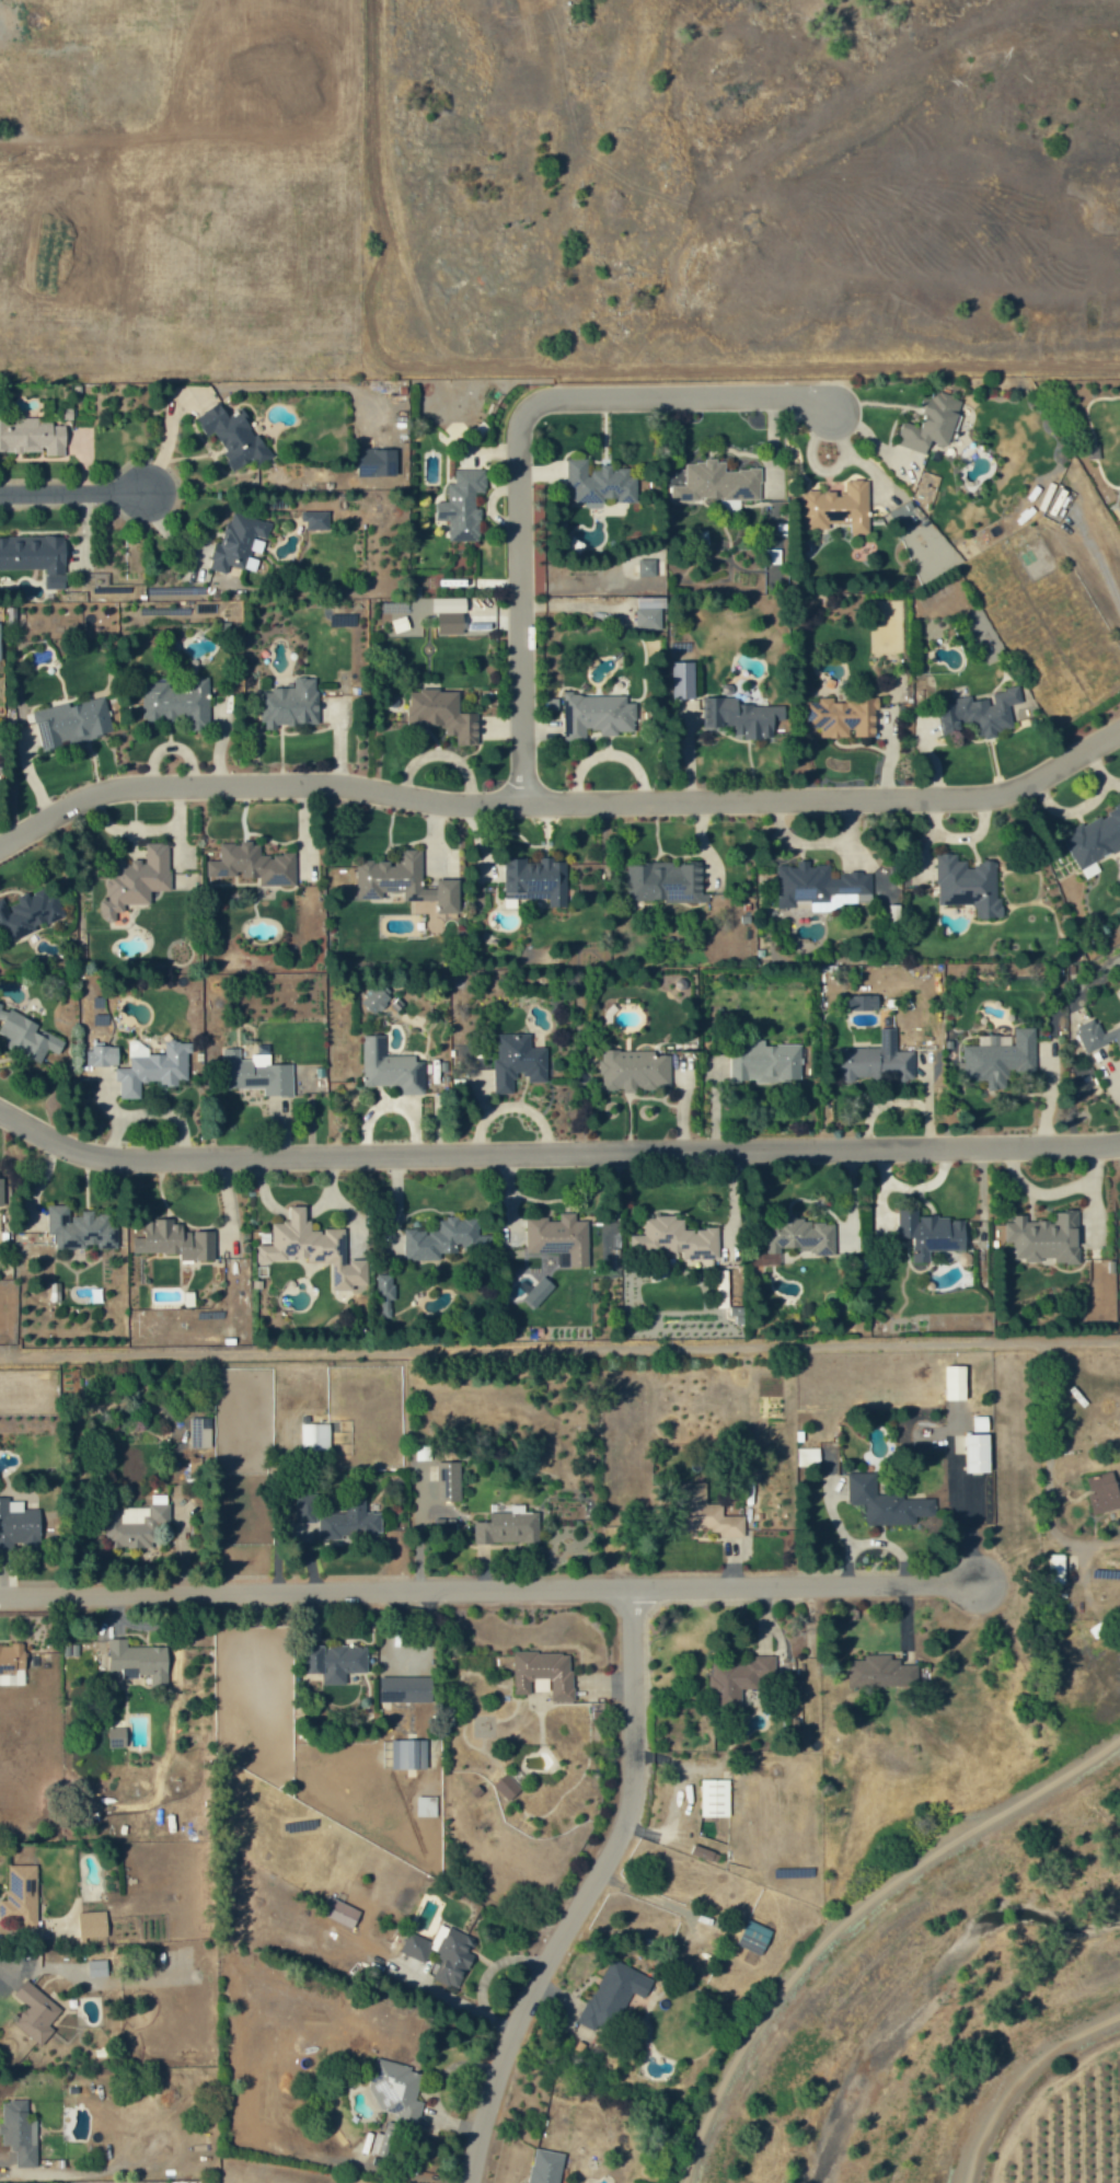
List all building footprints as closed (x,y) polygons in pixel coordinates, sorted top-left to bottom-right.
[(897,443),(927,454),(932,439),(949,445),(965,402),(937,392),(934,400),(930,398),(919,427),(905,422),(897,443)] [(197,417),(209,436),(213,433),(239,474),(270,455),(241,410),(230,417),(220,402),(197,417)] [(66,425),(54,425),(54,418),(0,418),(0,451),(46,451),(46,455),(66,455),(66,425)] [(397,448),(359,448),(359,476),(397,476),(397,448)] [(566,504),(603,502),(603,504),(620,504),(620,502),(638,501),(637,475),(631,476),(630,465),(588,467),(588,459),(563,460),(566,504)] [(761,500),(761,469),(726,469),(726,461),(686,461),(686,485),(671,485),(672,500),(761,500)] [(480,542),(481,508),(476,508),(477,493),(486,493),(487,470),(455,469),(455,485),(448,485),(448,502),(437,502),(437,520),(450,520),(449,541),(480,542)] [(870,477),(846,476),(846,490),(804,489),(803,528),(830,528),(830,523),(851,523),(850,533),(868,534),(870,477)] [(740,515),(741,500),(722,500),(721,514),(740,515)] [(212,569),(227,573),(229,565),(246,570),(255,536),(267,539),(272,520),(229,509),(212,569)] [(307,530),(329,530),(329,511),(302,511),(302,521),(307,521),(307,530)] [(46,589),(67,589),(65,535),(0,537),(0,570),(46,569),(46,589)] [(639,576),(656,576),(656,559),(639,559),(639,576)] [(667,597),(636,597),(636,629),(661,630),(662,608),(667,608),(667,597)] [(988,664),(1005,655),(980,606),(962,615),(970,631),(971,631),(988,664)] [(209,677),(189,676),(189,689),(169,689),(169,682),(143,682),(142,720),(186,720),(186,730),(209,730),(209,677)] [(318,725),(318,678),(294,678),(294,689),(262,689),(262,729),(279,729),(279,724),(318,725)] [(479,745),(479,708),(460,708),(460,688),(416,687),(416,692),(409,691),(409,729),(426,729),(426,725),(446,725),(446,735),(457,735),(457,745),(479,745)] [(943,732),(975,729),(976,738),(997,736),(996,729),(1013,728),(1011,704),(1022,703),(1020,687),(990,690),(990,693),(949,696),(950,702),(940,703),(943,732)] [(563,690),(565,743),(586,742),(586,729),(601,729),(601,736),(620,735),(620,731),(636,731),(635,703),(627,703),(626,694),(581,695),(581,690),(563,690)] [(785,707),(740,704),(740,698),(706,695),(704,728),(736,730),(736,735),(745,735),(744,738),(774,739),(775,720),(784,720),(785,707)] [(69,702),(33,711),(42,749),(113,733),(105,697),(70,705),(69,702)] [(877,736),(876,698),(807,700),(808,728),(821,728),(821,738),(852,737),(877,736)] [(1065,830),(1067,835),(1058,839),(1074,870),(1119,847),(1119,803),(1065,830)] [(170,842),(138,842),(138,851),(132,851),(132,861),(109,862),(109,901),(102,901),(102,921),(116,921),(116,928),(127,927),(127,905),(151,904),(151,891),(170,890),(170,842)] [(296,886),(297,854),(261,854),(261,842),(242,842),(242,843),(220,843),(220,861),(207,861),(207,876),(242,876),(242,877),(260,878),(260,885),(296,886)] [(938,905),(976,904),(976,918),(1003,918),(1003,898),(997,898),(997,863),(971,863),(971,860),(958,860),(958,853),(938,853),(938,905)] [(506,859),(506,907),(516,907),(516,899),(549,899),(549,907),(567,907),(567,858),(538,858),(538,859),(506,859)] [(704,901),(704,869),(695,869),(695,865),(673,865),(673,859),(629,860),(629,902),(704,901)] [(873,905),(872,872),(857,872),(857,865),(842,865),(842,877),(831,878),(831,864),(811,865),(811,860),(798,861),(798,868),(778,868),(779,909),(796,908),(796,901),(811,900),(812,912),(830,912),(830,906),(873,905)] [(4,931),(8,941),(65,917),(51,884),(17,898),(19,903),(7,907),(3,897),(0,899),(0,932),(4,931)] [(391,997),(377,984),(360,1002),(375,1015),(391,997)] [(845,1009),(879,1010),(879,996),(846,995),(845,1009)] [(47,1049),(59,1055),(65,1040),(37,1028),(39,1022),(9,1010),(0,1032),(0,1033),(6,1036),(2,1046),(41,1062),(47,1049)] [(1119,1060),(1119,1023),(1098,1033),(1091,1018),(1071,1027),(1082,1053),(1111,1040),(1119,1060)] [(838,1048),(838,1071),(843,1071),(843,1078),(914,1079),(914,1052),(896,1052),(896,1028),(880,1028),(880,1048),(838,1048)] [(1035,1072),(1036,1029),(1013,1028),(1013,1036),(979,1035),(979,1046),(964,1046),(963,1080),(988,1080),(987,1089),(1008,1090),(1008,1071),(1035,1072)] [(496,1094),(515,1094),(514,1075),(529,1074),(529,1083),(547,1083),(547,1048),(531,1048),(531,1034),(495,1034),(496,1094)] [(425,1094),(424,1061),(416,1061),(416,1056),(386,1056),(385,1035),(362,1035),(363,1087),(399,1086),(399,1094),(425,1094)] [(800,1044),(765,1045),(765,1039),(747,1039),(747,1052),(729,1052),(730,1083),(801,1081),(800,1044)] [(119,1098),(141,1098),(141,1084),(178,1084),(178,1081),(188,1080),(188,1052),(192,1052),(191,1042),(164,1042),(164,1054),(149,1055),(148,1042),(128,1043),(129,1068),(118,1068),(119,1098)] [(88,1066),(119,1065),(119,1046),(88,1046),(88,1066)] [(671,1088),(671,1052),(601,1051),(600,1091),(637,1091),(637,1088),(671,1088)] [(56,1247),(99,1247),(99,1248),(118,1248),(118,1226),(109,1226),(109,1215),(95,1215),(95,1212),(69,1212),(69,1205),(48,1205),(48,1234),(56,1234),(56,1247)] [(346,1228),(325,1228),(325,1231),(312,1231),(312,1221),(307,1221),(307,1206),(290,1206),(290,1218),(273,1218),(273,1245),(258,1245),(258,1260),(310,1260),(310,1263),(333,1263),(333,1290),(355,1290),(355,1286),(368,1286),(368,1261),(346,1261),(346,1228)] [(913,1265),(930,1265),(930,1251),(968,1251),(968,1218),(919,1218),(919,1209),(898,1209),(898,1238),(914,1238),(913,1265)] [(570,1253),(570,1268),(590,1268),(589,1221),(576,1221),(576,1213),(559,1213),(559,1221),(549,1222),(549,1217),(526,1217),(527,1254),(570,1253)] [(1075,1262),(1074,1213),(1014,1214),(1014,1222),(1005,1223),(1005,1241),(1013,1241),(1014,1260),(1050,1259),(1050,1267),(1070,1266),(1070,1280),(1087,1280),(1087,1262),(1075,1262)] [(837,1224),(774,1214),(769,1252),(780,1254),(781,1247),(833,1255),(837,1224)] [(404,1259),(441,1260),(441,1254),(457,1254),(457,1248),(491,1250),(492,1236),(477,1235),(478,1218),(447,1217),(447,1220),(438,1220),(438,1231),(405,1230),(404,1259)] [(719,1259),(719,1229),(685,1229),(685,1217),(645,1217),(645,1235),(631,1235),(631,1251),(684,1251),(684,1259),(719,1259)] [(216,1231),(183,1231),(183,1224),(174,1224),(174,1220),(144,1220),(144,1236),(133,1237),(133,1254),(181,1253),(181,1261),(216,1260),(216,1231)] [(394,1274),(377,1275),(377,1300),(394,1299),(394,1274)] [(966,1366),(945,1367),(946,1401),(967,1401),(966,1366)] [(211,1418),(191,1418),(190,1448),(211,1448),(211,1418)] [(329,1424),(301,1424),(301,1451),(330,1451),(329,1424)] [(991,1472),(990,1434),(966,1435),(967,1472),(991,1472)] [(820,1466),(820,1448),(797,1449),(798,1467),(820,1466)] [(461,1462),(438,1463),(438,1502),(461,1502),(461,1462)] [(1089,1513),(1117,1508),(1111,1471),(1082,1476),(1089,1513)] [(866,1525),(930,1524),(930,1497),(877,1498),(877,1473),(848,1473),(848,1505),(866,1505),(866,1525)] [(745,1536),(745,1515),(722,1516),(722,1504),(706,1504),(706,1483),(676,1483),(676,1530),(719,1530),(719,1536),(745,1536)] [(317,1494),(296,1494),(296,1523),(317,1522),(317,1494)] [(24,1510),(24,1501),(10,1501),(10,1497),(0,1498),(0,1549),(13,1549),(13,1546),(41,1546),(41,1509),(24,1510)] [(319,1540),(341,1540),(341,1539),(377,1539),(377,1534),(382,1534),(382,1513),(366,1513),(366,1499),(346,1499),(346,1515),(319,1515),(319,1540)] [(121,1523),(121,1509),(107,1509),(106,1548),(151,1549),(152,1524),(121,1523)] [(540,1543),(539,1513),(489,1514),(490,1521),(474,1521),(474,1544),(540,1543)] [(1059,1555),(1043,1555),(1044,1585),(1060,1585),(1059,1555)] [(128,1647),(128,1639),(109,1639),(109,1670),(123,1670),(123,1677),(153,1677),(154,1686),(168,1686),(168,1647),(128,1647)] [(16,1675),(16,1670),(25,1670),(26,1645),(0,1644),(0,1675),(16,1675)] [(367,1646),(305,1647),(306,1674),(322,1673),(322,1685),(346,1685),(346,1673),(368,1673),(367,1646)] [(515,1695),(533,1695),(533,1692),(552,1691),(552,1702),(573,1702),(572,1652),(514,1653),(515,1695)] [(918,1664),(901,1665),(901,1655),(866,1656),(866,1660),(848,1661),(848,1688),(919,1686),(918,1664)] [(380,1678),(381,1704),(433,1702),(433,1677),(380,1678)] [(127,1747),(124,1723),(109,1724),(112,1749),(127,1747)] [(526,1782),(513,1768),(494,1786),(507,1800),(526,1782)] [(730,1780),(701,1779),(701,1817),(730,1817),(730,1780)] [(716,1864),(719,1853),(694,1845),(690,1855),(716,1864)] [(38,1865),(7,1865),(6,1910),(10,1910),(10,1927),(37,1928),(38,1865)] [(353,1929),(361,1911),(328,1896),(320,1914),(353,1929)] [(80,1940),(108,1939),(107,1911),(79,1912),(80,1940)] [(463,1989),(472,1957),(470,1957),(475,1935),(446,1927),(432,1980),(463,1989)] [(401,1951),(423,1960),(430,1942),(408,1934),(401,1951)] [(579,2024),(601,2034),(606,2023),(616,2028),(632,1992),(645,1998),(654,1979),(609,1958),(579,2024)] [(88,1961),(88,1977),(108,1977),(107,1960),(88,1961)] [(14,1995),(28,2007),(13,2023),(38,2043),(65,2012),(27,1980),(14,1995)] [(37,2143),(38,2111),(3,2110),(3,2130),(16,2130),(16,2143),(37,2143)] [(563,2153),(533,2148),(527,2182),(558,2182),(563,2153)]
